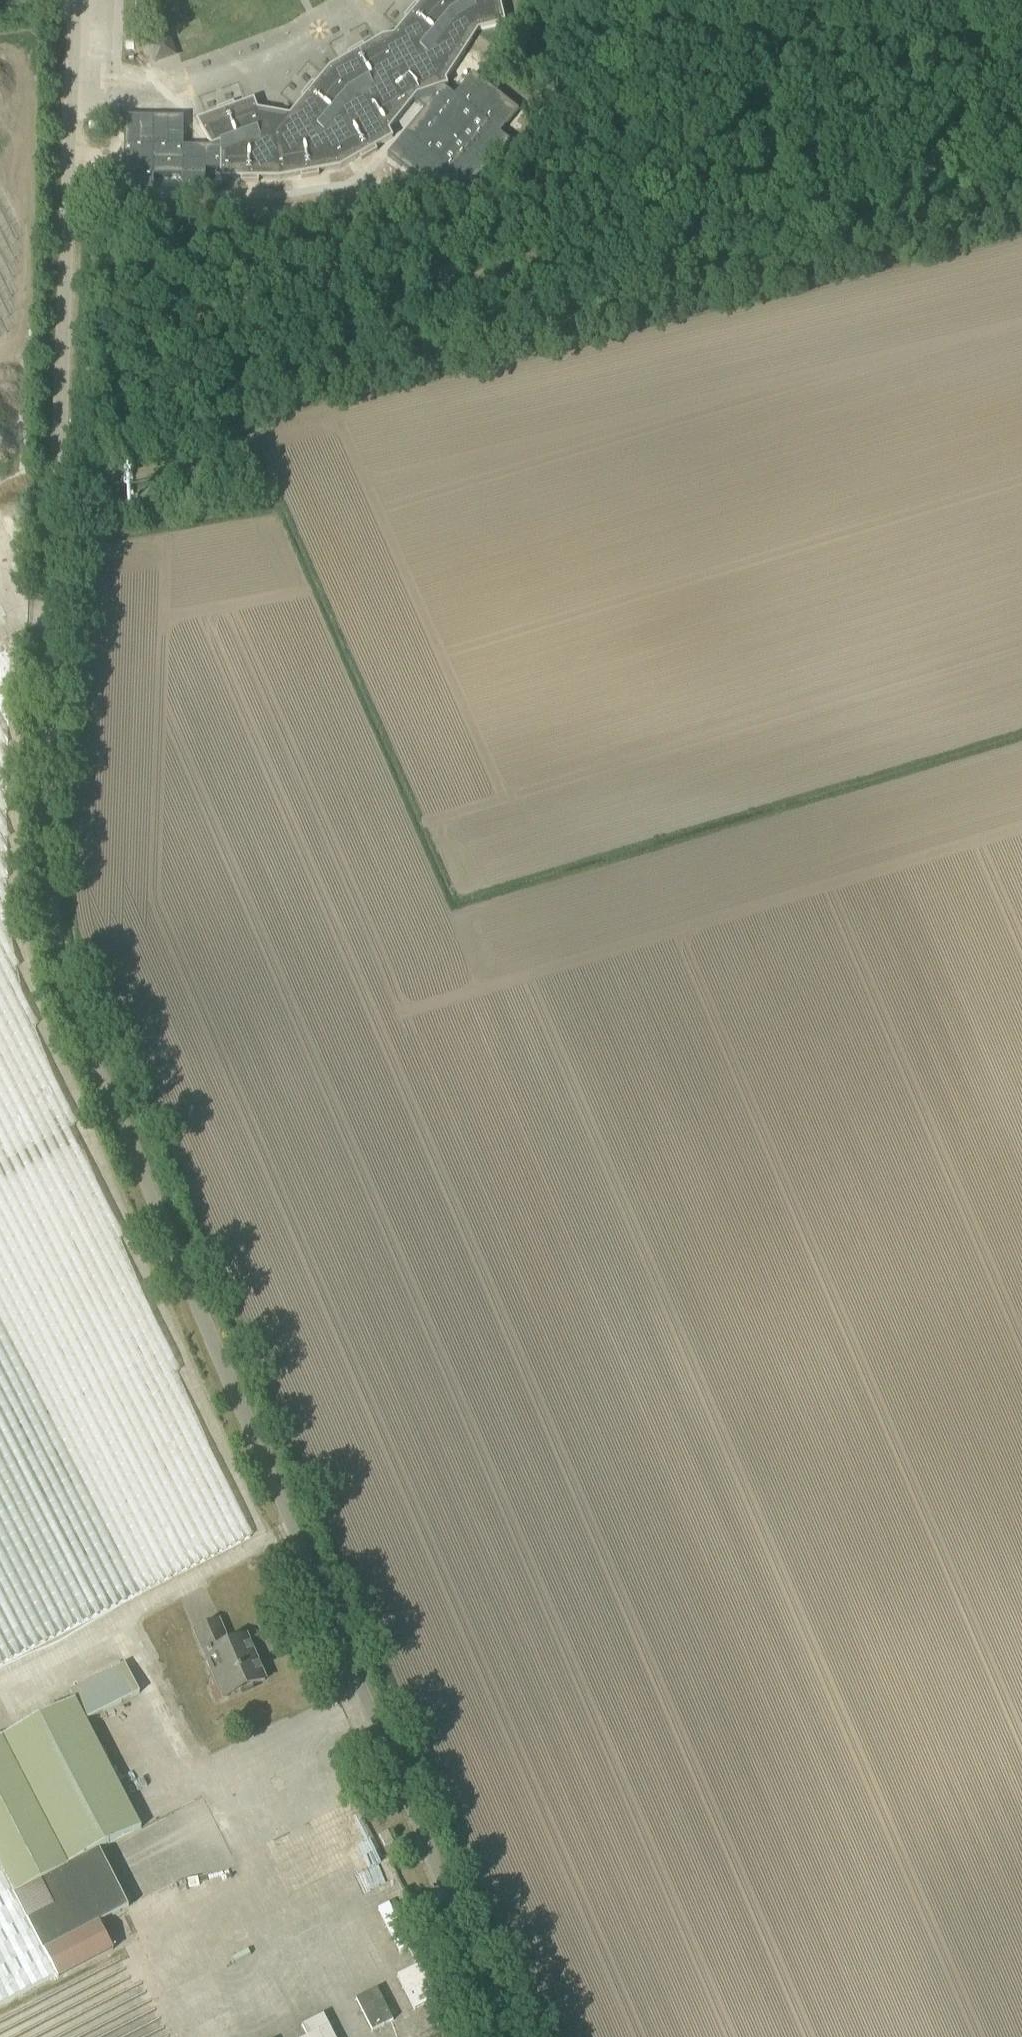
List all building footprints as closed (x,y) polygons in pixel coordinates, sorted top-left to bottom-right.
[(419,6),(416,4),(404,18),(407,20),(394,35),(383,37),(366,48),(364,45),(348,54),(350,57),(330,68),(316,85),(313,83),(302,97),(304,99),(290,116),(259,110),(255,100),(236,107),(234,103),(217,110),(219,113),(197,121),(212,147),(221,144),(221,179),(241,179),(241,183),(260,183),(260,179),(281,179),(301,175),(302,179),(320,176),(319,172),(341,168),(361,157),(363,160),(378,151),(376,148),(394,138),(390,131),(418,96),(449,86),(447,81),(479,31),(506,25),(501,0),(424,0),(419,6)] [(155,66),(177,61),(173,43),(151,47),(155,66)] [(229,1645),(219,1622),(196,1632),(211,1668),(220,1664),(233,1694),(224,1698),(224,1699),(266,1681),(247,1637),(229,1645)] [(58,1980),(114,1950),(100,1923),(130,1907),(99,1850),(141,1829),(88,1723),(143,1696),(127,1664),(71,1693),(75,1703),(0,1739),(0,2009),(58,1980)] [(411,1987),(367,1897),(187,1984),(213,2036),(307,2036),(411,1987)]
